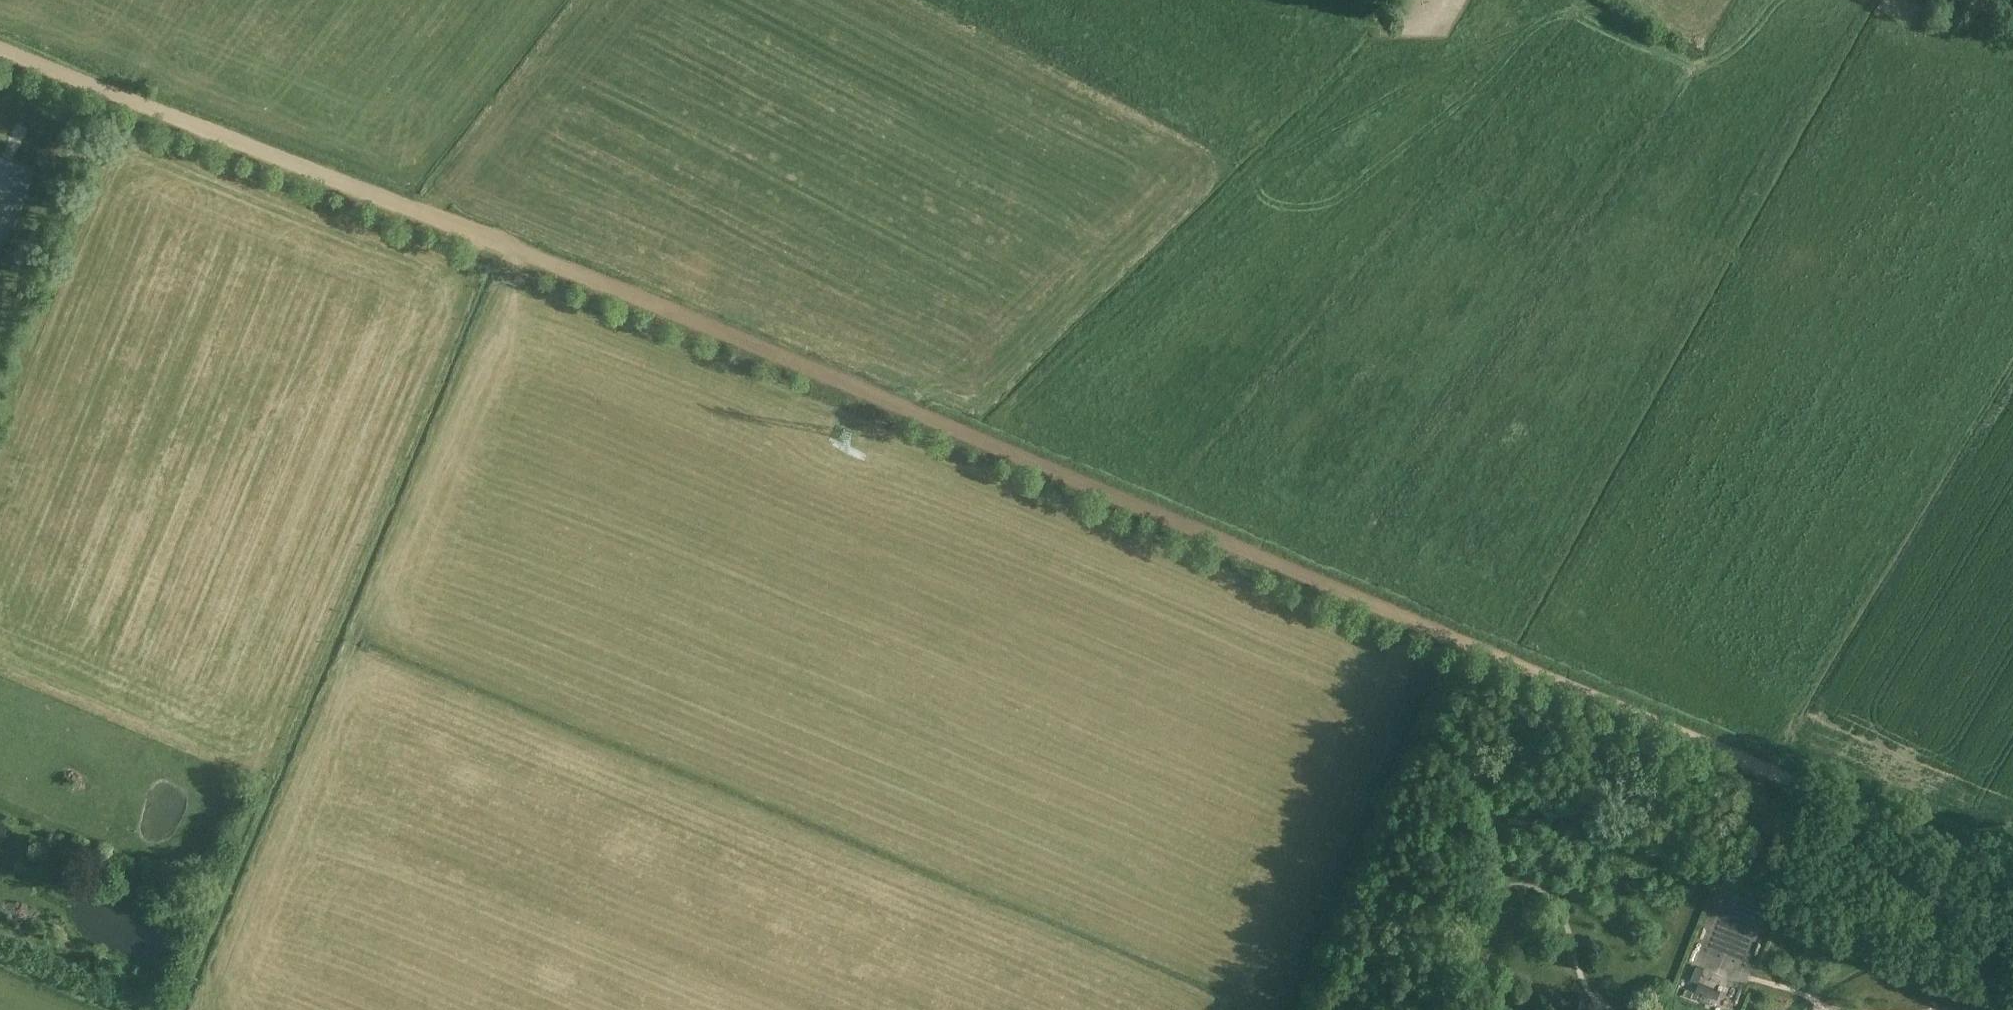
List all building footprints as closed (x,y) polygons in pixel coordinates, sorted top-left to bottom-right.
[(36,168),(0,153),(0,254),(36,168)]
